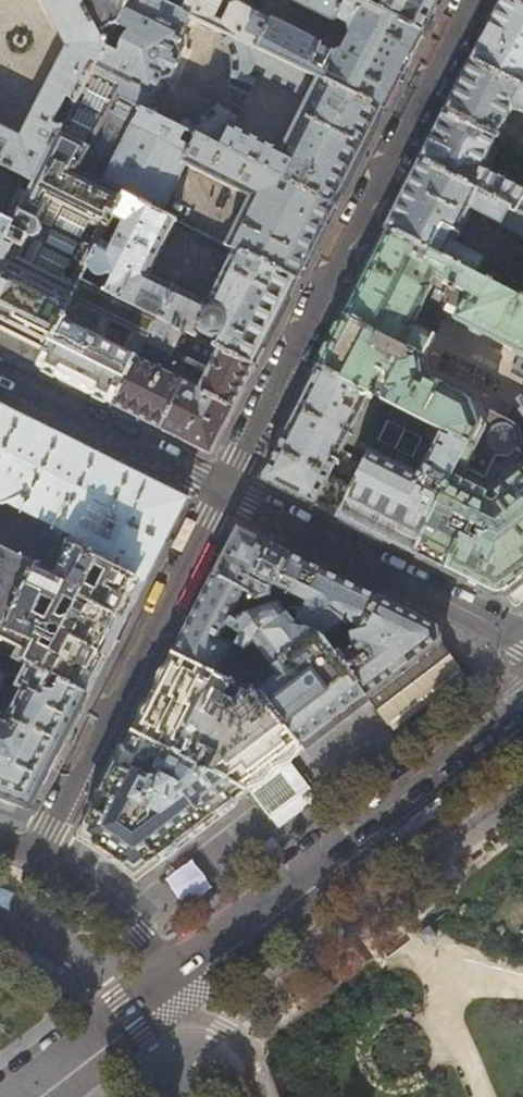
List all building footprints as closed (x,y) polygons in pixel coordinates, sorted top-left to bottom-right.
[(35,183),(62,130),(53,125),(66,98),(76,103),(92,72),(104,47),(79,0),(42,0),(67,47),(21,137),(0,127),(0,165),(35,183)] [(104,47),(128,0),(79,0),(104,47)] [(162,1),(159,0),(128,0),(104,47),(92,72),(120,85),(115,96),(143,110),(150,95),(151,95),(160,78),(163,80),(170,77),(180,57),(177,51),(174,49),(183,31),(182,30),(190,16),(182,12),(182,11),(162,1)] [(182,11),(182,12),(190,16),(220,31),(382,111),(399,77),(422,33),(381,12),(364,4),(359,1),(357,0),(291,0),(331,20),(335,19),(348,26),(350,36),(343,52),(341,51),(332,56),(320,49),(319,44),(274,21),(274,19),(272,18),(271,20),(237,3),(231,5),(222,23),(213,18),(222,0),(188,0),(182,11)] [(381,12),(422,33),(438,0),(387,0),(381,12)] [(510,0),(504,0),(488,31),(472,64),(522,89),(522,6),(510,0)] [(357,161),(382,111),(220,31),(223,34),(226,40),(229,47),(231,56),(232,63),(232,70),(230,85),(249,94),(259,75),(307,99),(281,153),(232,129),(241,110),(222,101),(217,107),(211,112),(203,118),(198,120),(190,122),(181,124),(172,125),(334,206),(357,161)] [(472,64),(459,89),(447,113),(494,140),(511,107),(522,113),(522,89),(472,64)] [(115,96),(120,85),(92,72),(76,103),(62,130),(35,183),(14,225),(0,253),(0,330),(6,333),(45,353),(81,282),(89,266),(105,234),(113,220),(124,197),(76,171),(115,96)] [(172,125),(143,110),(115,96),(76,171),(124,197),(160,215),(185,165),(250,198),(226,246),(236,250),(297,281),(314,245),(334,206),(172,125)] [(447,113),(434,138),(421,163),(514,212),(522,195),(479,171),(494,140),(447,113)] [(421,163),(405,195),(387,232),(522,303),(522,240),(505,272),(452,245),(470,210),(522,238),(522,217),(514,212),(421,163)] [(35,183),(0,165),(0,218),(14,225),(35,183)] [(514,212),(522,217),(522,195),(514,212)] [(176,222),(160,215),(124,197),(113,220),(124,225),(116,239),(105,234),(89,266),(90,271),(91,272),(93,275),(95,277),(98,278),(101,279),(103,278),(106,277),(107,276),(113,279),(105,294),(158,319),(253,366),(275,324),(297,281),(236,250),(210,301),(204,304),(147,277),(176,222)] [(14,225),(0,218),(0,253),(14,225)] [(387,232),(374,257),(355,294),(329,346),(318,368),(381,399),(468,444),(414,556),(456,577),(491,594),(495,596),(497,596),(502,595),(504,594),(511,605),(515,607),(522,601),(522,303),(387,232)] [(158,319),(105,294),(81,282),(45,353),(37,367),(74,386),(112,404),(136,359),(141,351),(158,319)] [(253,366),(158,319),(141,351),(168,364),(185,354),(190,357),(188,362),(208,373),(199,390),(136,359),(112,404),(154,426),(209,453),(232,409),(253,366)] [(356,448),(381,399),(318,368),(290,423),(261,480),(299,498),(340,519),(355,488),(329,476),(346,443),(356,448)] [(468,444),(381,399),(356,448),(356,449),(368,455),(365,462),(366,463),(355,488),(340,519),(372,535),(414,556),(468,444)] [(0,407),(0,499),(40,519),(37,526),(50,532),(54,526),(74,536),(70,545),(143,583),(162,547),(185,501),(141,478),(35,425),(0,407)] [(224,553),(212,576),(254,597),(248,609),(250,614),(254,612),(259,611),(271,607),(281,606),(283,606),(285,601),(269,594),(290,553),(262,540),(237,527),(224,553)] [(12,553),(17,543),(0,535),(0,547),(12,553)] [(31,644),(22,663),(27,666),(48,676),(60,683),(85,695),(114,640),(143,583),(70,545),(60,563),(54,575),(37,566),(35,565),(3,630),(31,644)] [(35,565),(12,553),(0,547),(0,652),(22,663),(31,644),(3,630),(35,565)] [(332,575),(290,553),(269,594),(285,601),(283,606),(293,606),(299,607),(299,606),(300,606),(301,607),(302,607),(302,608),(302,609),(302,610),(303,612),(304,612),(299,621),(297,626),(295,629),(298,629),(301,629),(306,630),(311,632),(315,633),(319,636),(322,638),(326,642),(329,644),(330,646),(331,648),(367,622),(380,598),(332,575)] [(39,561),(37,566),(54,575),(60,563),(48,557),(46,563),(45,563),(39,561)] [(244,618),(250,614),(248,609),(254,597),(212,576),(193,614),(172,655),(229,683),(230,676),(232,671),(233,667),(236,662),(241,654),(244,649),(237,646),(238,643),(232,639),(227,642),(222,640),(224,635),(227,637),(231,634),(227,630),(228,627),(227,626),(231,619),(236,622),(244,618)] [(407,612),(380,598),(367,622),(331,648),(366,700),(367,699),(402,673),(439,644),(440,643),(439,628),(407,612)] [(297,626),(281,606),(271,607),(259,611),(254,612),(250,614),(244,618),(236,622),(231,619),(227,626),(228,627),(242,637),(238,643),(237,646),(244,649),(245,650),(255,644),(279,677),(256,694),(302,749),(330,728),(366,700),(331,648),(330,646),(329,644),(326,642),(322,638),(319,636),(315,633),(311,632),(306,630),(301,629),(298,629),(295,629),(297,626)] [(299,607),(293,606),(299,621),(304,612),(303,612),(302,610),(302,609),(302,608),(302,607),(301,607),(300,606),(299,606),(299,607)] [(387,724),(459,669),(439,644),(402,673),(367,699),(387,724)] [(236,662),(233,667),(248,684),(255,679),(253,675),(254,674),(241,654),(236,662)] [(228,685),(229,683),(172,655),(152,693),(132,732),(246,792),(248,791),(265,777),(287,761),(302,749),(256,694),(254,692),(249,696),(228,685)] [(1,797),(28,808),(62,741),(85,695),(60,683),(55,693),(43,687),(48,676),(27,666),(17,687),(23,691),(5,726),(0,723),(0,797),(1,797)] [(178,844),(246,792),(132,732),(107,783),(79,837),(110,857),(136,877),(178,844)] [(386,756),(383,751),(362,767),(365,771),(373,775),(388,763),(386,756)] [(267,816),(306,786),(287,761),(265,777),(248,791),(267,816)] [(433,936),(425,925),(415,933),(423,943),(433,936)]
